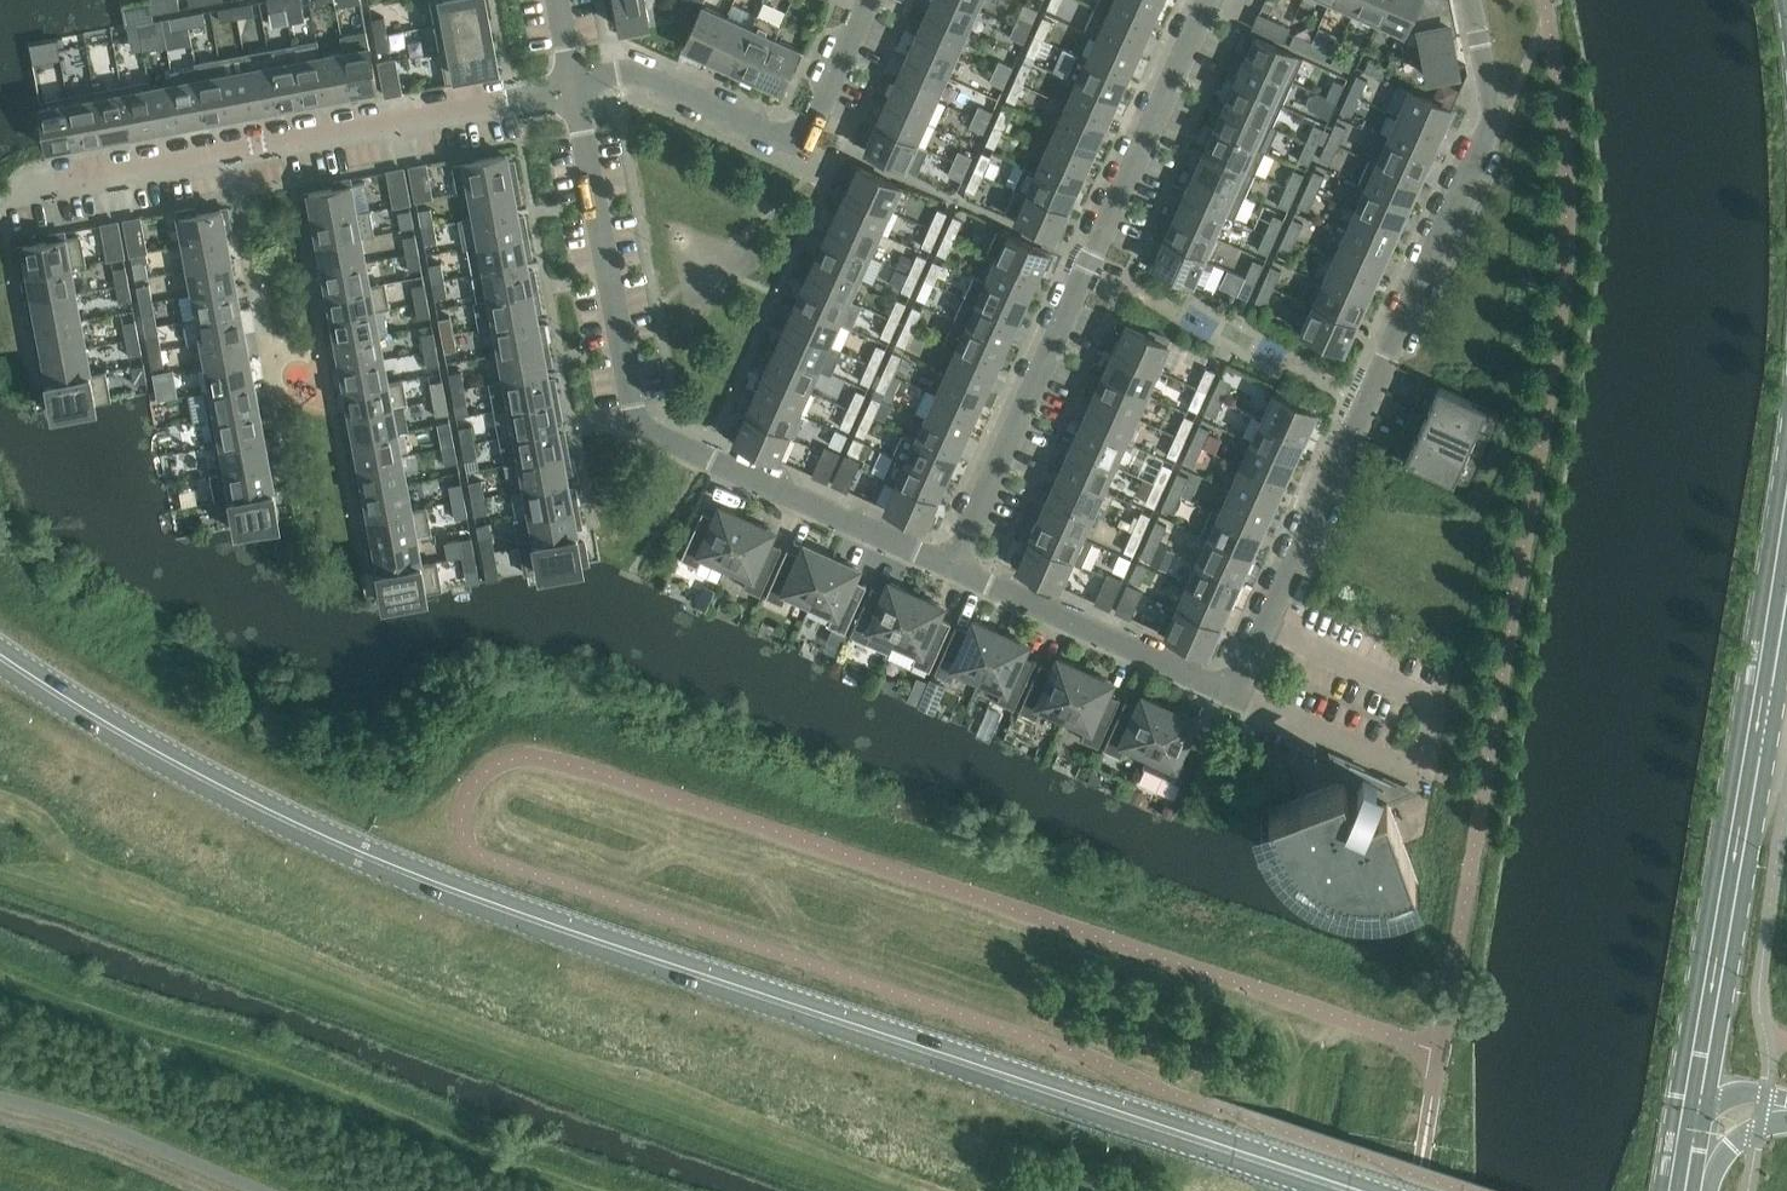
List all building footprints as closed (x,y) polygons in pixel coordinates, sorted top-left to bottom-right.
[(166,0),(164,0),(149,3),(152,14),(168,11),(168,10),(165,11),(163,1),(166,0)] [(269,12),(285,8),(284,0),(267,0),(267,1),(269,0),(271,10),(269,11),(269,12)] [(285,8),(302,5),(299,5),(298,0),(284,0),(285,8)] [(435,25),(486,15),(483,0),(430,0),(435,25)] [(620,28),(649,23),(645,0),(615,0),(620,28)] [(956,0),(933,0),(926,14),(965,31),(975,9),(956,0)] [(975,9),(979,0),(956,0),(975,9)] [(1055,13),(1061,0),(1051,0),(1047,9),(1055,13)] [(1137,0),(1101,0),(1097,9),(1108,14),(1147,31),(1157,9),(1137,0)] [(1157,9),(1161,0),(1137,0),(1157,9)] [(1359,0),(1331,0),(1354,11),(1359,0)] [(1388,0),(1359,0),(1354,11),(1378,21),(1388,0)] [(1378,21),(1403,32),(1407,24),(1406,24),(1417,0),(1388,0),(1378,21)] [(1454,24),(1449,0),(1417,0),(1406,24),(1407,24),(1419,30),(1428,76),(1458,70),(1449,25),(1454,24)] [(135,17),(152,14),(149,3),(133,6),(136,6),(138,16),(135,17)] [(252,3),(235,6),(237,17),(254,14),(251,14),(249,4),(252,3)] [(220,20),(220,21),(237,17),(235,6),(218,9),(218,10),(221,9),(223,20),(220,20)] [(702,6),(683,47),(708,59),(726,17),(702,6)] [(1097,9),(1087,31),(1098,36),(1137,54),(1147,31),(1108,14),(1097,9)] [(203,12),(186,15),(188,27),(205,23),(202,23),(200,13),(203,12)] [(775,39),(781,25),(755,14),(750,27),(750,28),(731,69),(755,80),(774,38),(775,39)] [(965,31),(926,14),(916,36),(955,54),(965,31)] [(1252,28),(1283,42),(1289,27),(1258,14),(1252,28)] [(171,29),(171,30),(188,27),(186,15),(169,18),(169,19),(172,18),(174,29),(171,29)] [(486,15),(435,25),(440,52),(491,42),(486,15)] [(1033,22),(1018,16),(1014,26),(1028,32),(1033,22)] [(372,19),(371,19),(374,36),(386,34),(383,17),(382,17),(383,20),(372,22),(372,19)] [(731,69),(750,28),(750,27),(726,17),(708,59),(731,69)] [(1051,21),(1043,18),(1035,35),(1043,39),(1051,21)] [(155,21),(138,24),(140,35),(157,32),(154,32),(153,22),(155,21)] [(1009,37),(1023,43),(1028,32),(1014,26),(1009,37)] [(377,89),(366,33),(341,37),(344,52),(351,94),(377,89)] [(388,51),(389,51),(386,34),(374,36),(377,53),(378,53),(377,50),(388,48),(388,51)] [(1026,54),(1035,58),(1043,39),(1035,35),(1026,54)] [(1245,47),(1250,49),(1245,61),(1292,82),(1303,58),(1250,35),(1245,47)] [(1296,35),(1292,45),(1307,52),(1312,42),(1296,35)] [(955,54),(916,36),(906,59),(945,76),(955,54)] [(1137,54),(1098,36),(1087,59),(1126,77),(1137,54)] [(56,38),(29,43),(33,64),(60,60),(56,38)] [(780,91),(790,69),(795,71),(804,52),(775,39),(774,38),(755,80),(780,91)] [(320,56),(318,42),(293,46),(303,103),(327,98),(320,56)] [(486,77),(484,68),(496,66),(491,42),(440,52),(446,85),(486,77)] [(1323,59),(1328,49),(1312,42),(1307,52),(1323,59)] [(303,103),(293,46),(268,51),(278,107),(303,103)] [(278,107),(268,51),(244,55),(254,112),(278,107)] [(344,52),(320,56),(327,98),(351,94),(344,52)] [(1331,63),(1347,70),(1352,60),(1336,53),(1331,63)] [(1066,77),(1077,82),(1116,100),(1126,77),(1087,59),(1076,54),(1066,77)] [(254,112),(244,55),(220,60),(230,116),(254,112)] [(945,76),(906,59),(896,81),(935,99),(945,76)] [(230,116),(220,60),(196,64),(198,79),(205,121),(230,116)] [(401,93),(395,60),(379,63),(386,96),(401,93)] [(1012,67),(998,61),(993,71),(1008,77),(1012,67)] [(1292,82),(1245,61),(1235,83),(1282,104),(1292,82)] [(1382,79),(1387,68),(1371,61),(1366,72),(1382,79)] [(1031,67),(1022,63),(1014,81),(1023,85),(1031,67)] [(988,82),(1003,88),(1008,77),(993,71),(988,82)] [(1366,83),(1356,78),(1349,93),(1359,98),(1366,83)] [(205,121),(198,79),(174,83),(181,125),(205,121)] [(935,99),(896,81),(886,104),(925,121),(935,99)] [(1006,99),(1014,103),(1023,85),(1014,81),(1006,99)] [(1440,81),(1432,100),(1451,108),(1459,88),(1440,81)] [(150,88),(149,82),(121,87),(130,135),(157,130),(149,88),(150,88)] [(1116,100),(1077,82),(1067,105),(1106,122),(1116,100)] [(1344,87),(1333,82),(1326,97),(1337,102),(1344,87)] [(181,125),(174,83),(150,88),(149,88),(157,130),(181,125)] [(1282,104),(1235,83),(1225,106),(1272,127),(1272,126),(1282,104)] [(130,135),(121,87),(94,92),(103,140),(130,135)] [(1445,123),(1451,125),(1457,112),(1410,91),(1399,115),(1440,134),(1445,123)] [(103,140),(94,92),(67,97),(76,145),(103,140)] [(1342,109),(1352,114),(1359,98),(1349,93),(1342,109)] [(47,107),(40,108),(43,125),(36,127),(39,145),(47,144),(48,150),(76,145),(67,97),(46,101),(47,107)] [(1319,113),(1330,118),(1337,102),(1326,97),(1319,113)] [(876,126),(915,144),(925,121),(886,104),(876,126)] [(1106,122),(1067,105),(1057,127),(1096,145),(1106,122)] [(992,112),(978,106),(973,116),(988,122),(992,112)] [(1277,128),(1272,126),(1272,127),(1225,106),(1215,128),(1263,150),(1267,152),(1277,128)] [(1010,112),(1002,108),(994,126),(1003,130),(1010,112)] [(1388,139),(1430,158),(1440,134),(1399,115),(1388,139)] [(968,127),(983,133),(988,122),(973,116),(968,127)] [(865,149),(904,167),(915,144),(876,126),(865,149)] [(986,144),(994,148),(1003,130),(994,126),(986,144)] [(1345,130),(1334,126),(1327,141),(1338,145),(1345,130)] [(1096,145),(1057,127),(1047,150),(1085,167),(1096,145)] [(1323,132),(1313,127),(1306,142),(1317,147),(1323,132)] [(1263,150),(1215,128),(1205,151),(1253,173),(1263,150)] [(1377,163),(1419,182),(1430,158),(1388,139),(1378,162),(1377,163)] [(1320,157),(1331,162),(1338,145),(1327,141),(1320,157)] [(1299,158),(1309,163),(1317,147),(1306,142),(1299,158)] [(1085,167),(1047,150),(1037,172),(1075,190),(1085,167)] [(972,157),(957,151),(953,161),(967,168),(972,157)] [(1253,173),(1205,151),(1194,173),(1243,195),(1253,173)] [(990,157),(982,153),(974,171),(982,175),(990,157)] [(507,154),(452,164),(458,193),(469,191),(517,182),(514,162),(508,163),(507,154)] [(1378,162),(1370,159),(1358,184),(1366,188),(1366,187),(1408,205),(1419,182),(1377,163),(1378,162)] [(948,172),(962,178),(967,168),(953,161),(948,172)] [(410,168),(416,201),(431,198),(425,165),(410,168)] [(846,177),(852,180),(847,191),(889,210),(899,186),(852,165),(846,177)] [(1026,167),(1015,190),(1026,195),(1065,212),(1075,190),(1037,172),(1026,167)] [(388,172),(394,206),(409,203),(403,169),(388,172)] [(965,190),(974,193),(982,175),(974,171),(965,190)] [(1303,177),(1293,172),(1286,187),(1296,192),(1303,177)] [(1243,195),(1194,173),(1184,196),(1223,213),(1233,218),(1243,195)] [(1323,178),(1313,173),(1306,189),(1317,193),(1323,178)] [(334,188),(303,194),(307,215),(313,213),(314,221),(356,213),(366,211),(361,183),(351,185),(350,179),(333,182),(334,188)] [(517,182),(469,191),(474,217),(474,218),(517,210),(516,202),(521,201),(517,182)] [(1279,203),(1289,208),(1296,192),(1286,187),(1279,203)] [(1356,211),(1397,229),(1408,205),(1366,187),(1366,188),(1356,211)] [(1299,204),(1309,209),(1317,193),(1306,189),(1299,204)] [(889,210),(847,191),(837,213),(879,232),(889,210)] [(762,215),(772,206),(762,194),(752,203),(762,215)] [(1066,225),(1060,223),(1065,212),(1026,195),(1016,218),(1060,238),(1066,225)] [(1223,213),(1184,196),(1174,218),(1213,236),(1223,213)] [(194,208),(178,211),(184,244),(226,237),(225,230),(230,229),(227,208),(195,214),(194,208)] [(429,208),(418,211),(421,228),(433,226),(429,208)] [(402,229),(414,227),(411,210),(399,212),(402,229)] [(474,217),(460,220),(465,247),(467,247),(527,236),(524,216),(518,217),(517,210),(474,218),(474,217)] [(946,214),(938,210),(930,228),(938,232),(946,214)] [(356,213),(314,221),(319,245),(360,237),(370,235),(366,211),(356,213)] [(1345,235),(1387,253),(1397,229),(1356,211),(1345,235)] [(879,232),(837,213),(826,236),(868,255),(879,232)] [(962,221),(953,217),(945,235),(954,239),(962,221)] [(1283,222),(1272,217),(1265,232),(1276,237),(1283,222)] [(140,218),(124,221),(131,255),(146,252),(140,218)] [(1213,236),(1174,218),(1164,241),(1203,258),(1213,236)] [(1302,226),(1291,221),(1284,236),(1295,241),(1302,226)] [(117,222),(102,225),(108,259),(124,256),(117,222)] [(424,244),(436,242),(433,226),(421,228),(424,244)] [(922,246),(930,250),(938,232),(930,228),(922,246)] [(1053,255),(997,230),(987,253),(998,258),(1037,276),(1042,265),(1047,267),(1053,255)] [(70,267),(85,264),(80,236),(65,238),(64,232),(47,235),(49,241),(17,247),(21,267),(27,266),(28,274),(70,266),(70,267)] [(1258,248),(1269,253),(1276,237),(1265,232),(1258,248)] [(415,235),(404,237),(407,253),(418,251),(415,235)] [(937,253),(945,257),(954,239),(945,235),(937,253)] [(1334,258),(1376,277),(1387,253),(1345,235),(1334,258)] [(527,236),(467,247),(472,274),(527,264),(526,256),(531,255),(527,236)] [(868,255),(826,236),(816,258),(858,277),(868,255)] [(1277,252),(1288,257),(1295,241),(1284,236),(1277,252)] [(226,237),(184,244),(188,269),(231,262),(226,237)] [(360,237),(319,245),(323,270),(365,261),(360,237)] [(1191,281),(1202,286),(1213,263),(1203,258),(1164,241),(1154,264),(1175,274),(1172,281),(1188,288),(1191,281)] [(410,270),(421,268),(418,251),(407,253),(410,270)] [(926,259),(918,255),(915,261),(904,256),(899,268),(910,273),(918,277),(926,259)] [(858,277),(816,258),(806,281),(848,300),(858,277)] [(998,258),(988,281),(1027,298),(1037,276),(998,258)] [(1324,282),(1365,301),(1376,277),(1334,258),(1324,282)] [(135,279),(146,277),(143,260),(143,263),(133,265),(132,262),(135,279)] [(365,261),(323,270),(328,294),(369,286),(369,285),(365,261)] [(231,262),(188,269),(193,293),(235,286),(231,262)] [(941,266),(933,262),(925,280),(933,284),(941,266)] [(1263,267),(1252,262),(1245,278),(1256,282),(1263,267)] [(439,263),(428,265),(431,282),(443,280),(439,263)] [(527,264),(472,274),(477,301),(538,290),(534,270),(529,271),(527,264)] [(29,282),(24,283),(28,302),(75,293),(70,267),(70,266),(28,274),(29,282)] [(114,269),(117,286),(129,284),(125,267),(125,270),(115,272),(114,269)] [(1280,273),(1270,269),(1263,284),(1274,289),(1280,273)] [(901,291),(910,295),(918,277),(910,273),(901,291)] [(974,275),(964,298),(1016,321),(1027,298),(988,281),(974,275)] [(1238,293),(1249,298),(1256,282),(1245,278),(1238,293)] [(434,298),(446,296),(443,280),(431,282),(434,298)] [(917,298),(925,302),(933,284),(925,280),(917,298)] [(862,306),(848,300),(806,281),(796,304),(838,323),(852,329),(862,306)] [(374,311),(388,308),(384,282),(369,285),(369,286),(328,294),(332,318),(374,310),(374,311)] [(1313,306),(1355,325),(1365,301),(1324,282),(1313,306)] [(424,283),(413,285),(416,302),(427,299),(424,283)] [(131,301),(132,300),(129,284),(117,286),(120,303),(121,303),(120,300),(131,298),(131,301)] [(137,286),(136,287),(140,303),(151,301),(148,284),(147,285),(148,287),(137,289),(137,286)] [(1256,300),(1266,305),(1274,289),(1263,284),(1256,300)] [(193,294),(179,296),(183,320),(197,317),(198,318),(240,310),(235,286),(193,293),(193,294)] [(477,301),(475,302),(480,329),(495,326),(537,318),(536,310),(541,309),(538,290),(477,301)] [(31,322),(37,321),(38,328),(80,321),(75,293),(28,302),(31,322)] [(954,320),(1006,343),(1016,321),(964,298),(954,320)] [(419,319),(430,317),(427,299),(416,302),(419,319)] [(906,304),(897,300),(889,318),(898,322),(906,304)] [(154,318),(151,301),(140,303),(143,320),(143,317),(153,315),(154,318)] [(828,345),(838,323),(796,304),(786,327),(828,345)] [(1302,331),(1303,331),(1300,338),(1319,346),(1322,340),(1343,349),(1355,325),(1313,306),(1302,331)] [(921,311),(913,307),(904,325),(913,329),(921,311)] [(240,310),(198,318),(202,342),(244,335),(240,310)] [(374,310),(332,318),(337,343),(378,334),(374,311),(374,310)] [(449,317),(438,319),(441,336),(453,334),(449,317)] [(537,318),(495,326),(500,353),(548,344),(544,324),(539,325),(537,318)] [(881,337),(890,340),(898,322),(889,318),(881,337)] [(944,343),(957,349),(996,366),(1006,343),(954,320),(944,343)] [(40,336),(34,337),(38,356),(85,348),(80,321),(38,328),(40,336)] [(125,323),(124,323),(127,340),(139,338),(135,321),(136,324),(125,326),(125,323)] [(896,343),(905,347),(913,329),(904,325),(896,343)] [(1166,344),(1168,338),(1150,330),(1147,335),(1126,326),(1115,351),(1156,370),(1168,345),(1166,344)] [(841,352),(828,345),(786,327),(776,349),(817,368),(831,374),(841,352)] [(433,332),(422,334),(425,351),(436,348),(433,332)] [(146,335),(145,335),(149,352),(160,350),(157,333),(156,333),(157,336),(146,338),(146,335)] [(378,334),(337,343),(341,367),(383,359),(378,334)] [(444,353),(456,351),(453,334),(441,336),(444,353)] [(244,335),(202,342),(207,366),(249,359),(244,335)] [(141,355),(142,355),(139,338),(127,340),(130,357),(131,357),(130,354),(141,352),(141,355)] [(548,344),(500,353),(505,381),(547,373),(546,365),(551,364),(548,344)] [(885,350),(877,346),(869,364),(877,368),(885,350)] [(41,376),(47,375),(48,383),(90,375),(90,374),(85,348),(38,356),(41,376)] [(428,368),(439,365),(436,348),(425,351),(428,368)] [(817,368),(776,349),(765,372),(807,390),(817,368)] [(947,372),(986,389),(996,366),(957,349),(947,372)] [(163,367),(160,350),(149,352),(152,369),(152,366),(162,364),(163,367)] [(1104,374),(1146,393),(1156,370),(1115,351),(1104,374)] [(901,357),(892,353),(884,371),(893,375),(901,357)] [(249,359),(207,366),(211,390),(211,391),(253,383),(249,359)] [(383,359),(341,367),(346,391),(387,383),(387,382),(383,359)] [(860,382),(869,386),(877,368),(869,364),(860,382)] [(147,382),(144,365),(132,367),(135,384),(136,384),(135,381),(146,379),(146,382),(147,382)] [(174,369),(153,372),(155,382),(175,378),(174,369)] [(104,371),(90,374),(90,375),(48,383),(50,390),(44,391),(48,412),(71,408),(72,415),(91,411),(89,404),(110,400),(104,371)] [(876,389),(884,393),(893,375),(884,371),(876,389)] [(1214,374),(1206,371),(1198,388),(1206,392),(1214,374)] [(460,372),(448,374),(451,390),(463,388),(460,372)] [(807,390),(765,372),(755,394),(797,413),(807,390)] [(937,394),(976,412),(986,389),(947,372),(937,394)] [(505,381),(490,383),(495,410),(510,407),(510,408),(558,399),(554,379),(549,380),(547,373),(505,381)] [(1093,398),(1135,417),(1146,393),(1104,374),(1093,398)] [(402,380),(387,382),(387,383),(346,391),(350,415),(404,405),(406,404),(402,380)] [(442,381),(431,383),(434,399),(445,397),(442,381)] [(1230,386),(1219,381),(1213,395),(1223,400),(1230,386)] [(211,390),(205,391),(210,419),(258,410),(253,383),(211,391),(211,390)] [(1472,401),(1439,386),(1427,411),(1488,438),(1500,413),(1472,401)] [(454,407),(466,405),(463,388),(451,390),(454,407)] [(1189,407),(1198,411),(1206,392),(1198,388),(1189,407)] [(1278,388),(1275,394),(1274,394),(1262,418),(1304,437),(1315,412),(1294,403),(1297,396),(1278,388)] [(865,395),(857,391),(849,409),(857,413),(865,395)] [(797,413),(755,394),(745,417),(787,436),(797,413)] [(927,417),(965,434),(976,412),(937,394),(927,417)] [(1205,412),(1216,417),(1223,400),(1213,395),(1205,412)] [(437,417),(448,415),(445,397),(434,399),(437,417)] [(880,402),(872,398),(864,416),(872,420),(874,417),(880,402)] [(1082,422),(1124,441),(1135,417),(1093,398),(1082,422)] [(510,407),(495,410),(501,438),(515,436),(515,435),(557,427),(556,419),(561,418),(558,399),(510,408),(510,407)] [(880,402),(874,417),(884,422),(891,407),(880,402)] [(404,405),(350,415),(354,440),(396,432),(408,429),(404,405)] [(840,427),(849,431),(857,413),(849,409),(840,427)] [(258,410),(210,419),(215,446),(263,437),(258,410)] [(1417,435),(1478,462),(1488,438),(1427,411),(1417,435)] [(855,434),(864,438),(872,420),(864,416),(855,434)] [(735,425),(729,438),(777,459),(787,436),(745,417),(740,427),(735,425)] [(916,439),(955,457),(965,434),(927,417),(916,439)] [(1193,422),(1184,418),(1176,436),(1185,440),(1193,422)] [(1252,442),(1293,461),(1304,437),(1262,418),(1252,442)] [(1072,446),(1113,465),(1124,441),(1082,422),(1072,446)] [(470,426),(458,428),(461,445),(473,443),(470,426)] [(515,436),(501,438),(505,465),(520,462),(568,453),(564,433),(559,434),(557,427),(515,435),(515,436)] [(451,429),(440,432),(443,448),(454,446),(451,429)] [(1208,433),(1198,429),(1191,443),(1202,448),(1208,433)] [(836,431),(829,445),(840,450),(847,436),(836,431)] [(396,432),(354,440),(359,464),(401,456),(396,432)] [(893,456),(906,462),(945,479),(955,457),(916,439),(903,433),(893,456)] [(1406,459),(1453,481),(1454,480),(1467,486),(1478,462),(1417,435),(1406,459)] [(1168,454),(1177,458),(1185,440),(1176,436),(1168,454)] [(263,437),(215,446),(220,473),(268,465),(263,437)] [(865,444),(853,439),(847,453),(858,458),(865,444)] [(1241,466),(1283,485),(1293,461),(1252,442),(1241,466)] [(465,462),(476,460),(473,443),(461,445),(465,462)] [(1184,460),(1194,465),(1202,448),(1191,443),(1184,460)] [(446,465),(457,463),(454,446),(443,448),(446,465)] [(1061,471),(1102,490),(1113,465),(1072,446),(1061,471)] [(825,448),(813,475),(826,481),(839,454),(825,448)] [(568,453),(520,462),(525,489),(568,481),(566,473),(571,472),(568,453)] [(360,472),(355,473),(358,492),(406,483),(401,456),(359,464),(360,472)] [(845,457),(833,484),(846,490),(858,463),(845,457)] [(896,484),(935,502),(945,479),(906,462),(896,484)] [(220,473),(212,475),(217,502),(273,492),(268,465),(220,473)] [(1171,470),(1163,466),(1155,484),(1163,488),(1171,470)] [(1230,490),(1272,509),(1283,485),(1241,466),(1230,490)] [(1050,495),(1092,513),(1102,490),(1061,471),(1050,495)] [(1187,481),(1176,476),(1170,491),(1180,496),(1187,481)] [(480,480),(468,482),(472,499),(483,497),(480,480)] [(568,481),(525,489),(530,516),(578,507),(574,487),(569,488),(568,481)] [(362,512),(368,511),(369,518),(411,510),(411,509),(406,483),(358,492),(362,512)] [(461,484),(450,486),(453,503),(464,500),(461,484)] [(936,515),(930,513),(935,502),(896,484),(886,508),(930,528),(936,515)] [(1147,502),(1155,506),(1163,488),(1155,484),(1147,502)] [(1220,514),(1261,532),(1272,509),(1230,490),(1220,513),(1220,514)] [(1162,507),(1173,512),(1180,496),(1170,491),(1162,507)] [(274,528),(273,521),(279,520),(273,492),(217,502),(221,523),(235,521),(236,527),(254,524),(255,532),(274,528)] [(1039,518),(1081,537),(1092,513),(1050,495),(1039,518)] [(475,516),(486,514),(483,497),(472,499),(475,516)] [(456,519),(468,517),(464,500),(453,503),(456,519)] [(370,526),(365,527),(368,547),(416,537),(416,538),(430,535),(425,507),(411,509),(411,510),(369,518),(370,526)] [(530,516),(516,519),(521,546),(578,535),(576,527),(582,526),(578,507),(530,516)] [(717,518),(702,512),(681,560),(698,567),(702,558),(724,569),(746,521),(734,516),(736,513),(721,507),(718,513),(719,513),(717,518)] [(1220,513),(1212,509),(1201,535),(1208,538),(1209,537),(1251,556),(1261,532),(1220,514),(1220,513)] [(1150,518),(1141,514),(1133,532),(1142,536),(1150,518)] [(1081,566),(1092,542),(1081,537),(1039,518),(1028,542),(1070,561),(1081,566)] [(770,536),(773,530),(759,523),(758,526),(746,521),(724,569),(747,579),(743,588),(760,595),(782,548),(767,541),(769,536),(770,536)] [(1166,529),(1155,524),(1148,539),(1159,544),(1166,529)] [(1125,550),(1133,554),(1142,536),(1133,532),(1125,550)] [(490,535),(479,537),(482,554),(493,551),(490,535)] [(578,535),(521,546),(526,574),(546,570),(547,578),(566,574),(565,566),(588,562),(584,542),(579,542),(578,535)] [(372,566),(378,565),(379,573),(421,565),(421,564),(416,538),(416,537),(368,547),(372,566)] [(1198,561),(1240,580),(1251,556),(1209,537),(1208,538),(1198,561)] [(471,538),(460,540),(463,557),(475,555),(471,538)] [(1141,555),(1152,560),(1159,544),(1148,539),(1141,555)] [(1023,554),(1018,551),(1012,565),(1059,586),(1070,561),(1028,542),(1023,554)] [(1175,551),(1159,544),(1156,552),(1172,559),(1175,551)] [(819,554),(820,551),(806,545),(803,551),(804,551),(801,557),(787,550),(765,598),(782,605),(786,596),(809,607),(830,559),(819,554)] [(485,570),(496,568),(493,551),(482,554),(485,570)] [(466,574),(478,572),(475,555),(463,557),(466,574)] [(1131,560),(1120,555),(1113,569),(1124,574),(1131,560)] [(843,561),(842,564),(830,559),(809,607),(832,617),(828,626),(845,633),(866,586),(852,579),(854,574),(855,574),(858,568),(843,561)] [(402,597),(403,605),(422,601),(420,594),(441,590),(435,561),(421,564),(421,565),(379,573),(381,580),(375,581),(379,602),(402,597)] [(1187,585),(1229,604),(1240,580),(1198,561),(1187,585)] [(1148,568),(1137,563),(1130,579),(1141,584),(1148,568)] [(1108,575),(1095,602),(1109,608),(1121,581),(1108,575)] [(850,634),(890,652),(894,645),(915,597),(903,592),(904,589),(890,582),(887,589),(888,589),(886,594),(871,588),(850,634)] [(715,588),(705,584),(696,604),(706,609),(715,588)] [(1128,584),(1116,611),(1130,618),(1142,590),(1128,584)] [(1177,609),(1218,628),(1229,604),(1187,585),(1177,608),(1177,609)] [(912,664),(929,671),(951,624),(936,617),(938,612),(939,612),(942,606),(928,599),(927,602),(915,597),(894,645),(916,655),(912,664)] [(1219,641),(1213,639),(1218,628),(1177,609),(1177,608),(1169,605),(1158,630),(1213,655),(1219,641)] [(951,681),(955,672),(978,683),(1000,635),(988,630),(989,627),(975,620),(972,627),(973,627),(971,632),(956,626),(935,674),(951,681)] [(1024,650),(1027,644),(1012,637),(1011,640),(1000,635),(978,683),(1001,693),(997,702),(1014,709),(1035,661),(1021,655),(1023,650),(1024,650)] [(1059,658),(1057,664),(1058,665),(1055,670),(1041,664),(1019,712),(1036,719),(1040,710),(1063,720),(1084,673),(1073,667),(1074,665),(1059,658)] [(1109,688),(1111,682),(1097,675),(1096,678),(1084,673),(1063,720),(1086,731),(1082,739),(1099,747),(1120,699),(1105,693),(1108,687),(1109,688)] [(923,695),(919,704),(928,708),(932,699),(923,695)] [(1121,757),(1125,748),(1147,758),(1169,711),(1157,705),(1158,703),(1144,696),(1141,702),(1142,703),(1140,708),(1125,702),(1104,749),(1121,757)] [(1147,758),(1143,767),(1166,777),(1183,785),(1204,737),(1190,731),(1192,725),(1193,726),(1196,720),(1181,713),(1180,716),(1169,711),(1147,758)] [(1343,781),(1268,809),(1269,811),(1270,811),(1280,837),(1325,880),(1387,885),(1413,875),(1413,876),(1416,875),(1388,800),(1412,791),(1334,756),(1343,781)] [(1133,787),(1128,799),(1139,804),(1144,792),(1133,787)] [(1165,802),(1161,813),(1172,818),(1177,807),(1165,802)]
